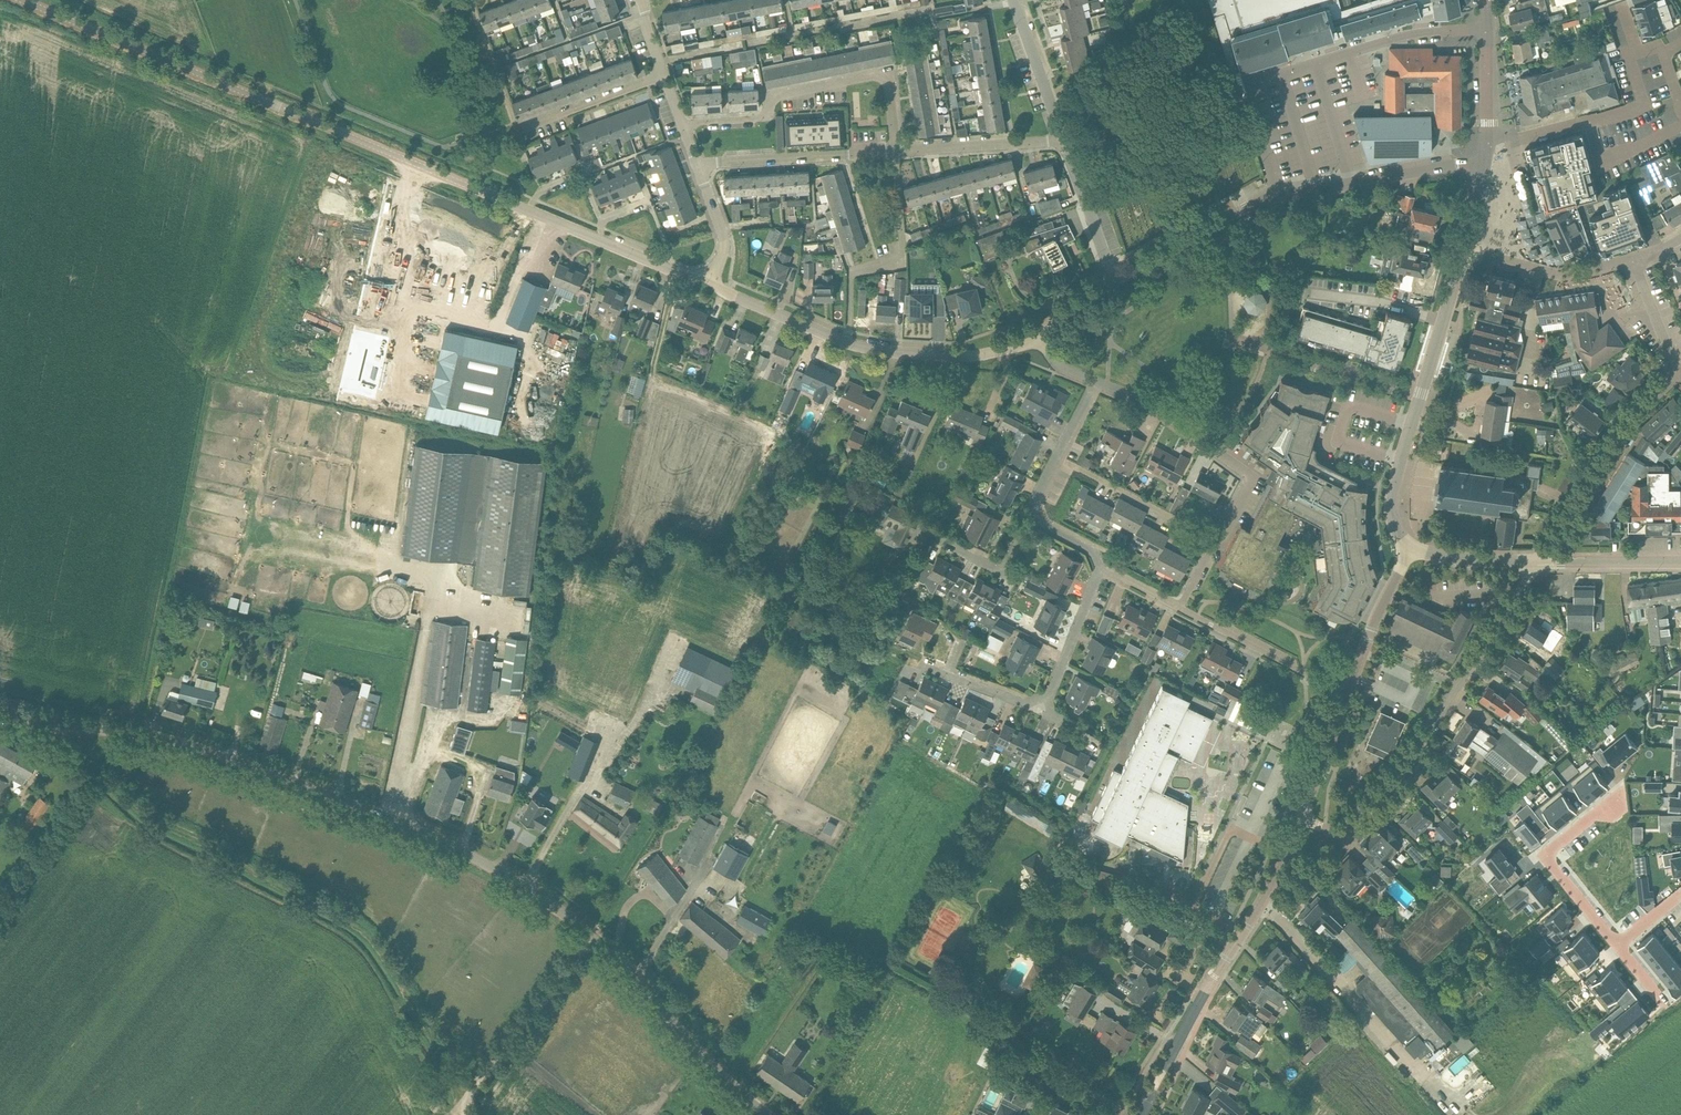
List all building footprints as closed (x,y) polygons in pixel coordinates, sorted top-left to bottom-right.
[(506,3),(512,20),(526,15),(520,0),(515,0),(506,3)] [(526,15),(539,11),(535,0),(520,0),(526,15)] [(539,11),(539,10),(541,17),(555,12),(550,0),(535,0),(539,11)] [(615,0),(598,6),(603,20),(620,13),(619,13),(615,0)] [(722,1),(725,19),(740,16),(737,0),(727,0),(722,1)] [(740,16),(755,14),(752,0),(737,0),(740,16)] [(755,14),(770,11),(768,0),(752,0),(755,14)] [(770,11),(783,9),(781,0),(768,0),(770,11)] [(897,4),(896,0),(889,0),(890,5),(882,7),(883,12),(898,10),(897,4)] [(1093,9),(1101,7),(1099,0),(1091,2),(1093,9)] [(1421,15),(1420,13),(1432,9),(1434,18),(1461,12),(1458,0),(1369,0),(1341,9),(1338,0),(1208,0),(1230,69),(1334,37),(1333,34),(1342,31),(1344,38),(1421,15)] [(1523,1),(1525,9),(1510,13),(1514,28),(1536,22),(1533,13),(1548,8),(1546,0),(1528,0),(1523,1)] [(1582,13),(1603,6),(1619,0),(1579,0),(1582,13)] [(1634,7),(1639,21),(1670,11),(1668,4),(1667,3),(1658,6),(1656,0),(1654,0),(1635,6),(1634,7)] [(722,1),(707,4),(710,22),(725,19),(722,1)] [(911,1),(897,4),(898,10),(912,7),(911,1)] [(1060,8),(1064,23),(1085,18),(1082,3),(1088,1),(1066,6),(1060,8)] [(506,3),(493,8),(499,25),(512,20),(506,3)] [(965,3),(953,5),(953,4),(935,7),(936,16),(967,10),(966,4),(965,5),(965,3)] [(707,4),(692,7),(695,25),(710,22),(707,4)] [(692,7),(677,9),(680,28),(695,25),(692,7)] [(868,15),(883,12),(882,7),(874,8),(867,10),(868,15)] [(1604,7),(1590,12),(1592,19),(1606,14),(1604,7)] [(499,25),(493,8),(480,13),(480,12),(479,12),(487,35),(494,32),(492,27),(499,25)] [(566,8),(561,10),(564,19),(569,16),(566,8)] [(837,9),(838,15),(839,21),(854,18),(853,12),(844,14),(843,8),(837,9)] [(680,28),(677,9),(662,12),(666,30),(680,28)] [(861,11),(853,12),(854,18),(868,15),(867,10),(861,11)] [(1670,11),(1639,21),(1644,35),(1644,36),(1666,28),(1665,28),(1663,21),(1673,18),(1672,17),(1670,11)] [(575,14),(569,16),(564,19),(570,37),(583,33),(581,26),(574,28),(573,25),(578,23),(579,20),(577,15),(575,14)] [(838,15),(824,18),(825,23),(839,21),(838,15)] [(969,26),(971,33),(988,30),(985,16),(959,21),(961,27),(969,26)] [(825,23),(824,18),(809,21),(810,26),(825,23)] [(1064,23),(1068,38),(1089,33),(1085,18),(1064,23)] [(948,27),(946,19),(937,20),(939,29),(948,27)] [(795,29),(810,26),(809,21),(802,22),(794,23),(795,29)] [(623,34),(620,25),(619,25),(606,29),(609,39),(623,34)] [(771,28),(772,33),(787,31),(786,25),(771,28)] [(556,36),(549,39),(551,45),(565,39),(561,27),(554,30),(556,36)] [(772,33),(771,28),(762,29),(756,31),(758,36),(772,33)] [(592,35),(594,40),(608,36),(605,30),(592,35)] [(971,33),(973,47),(990,44),(988,30),(971,33)] [(1546,47),(1545,41),(1550,40),(1549,39),(1553,38),(1552,35),(1549,36),(1547,30),(1534,32),(1535,37),(1514,42),(1517,60),(1540,56),(1538,48),(1546,47)] [(758,36),(756,31),(741,33),(742,39),(758,36)] [(728,42),(742,39),(741,33),(727,36),(728,42)] [(1061,40),(1065,55),(1087,50),(1083,35),(1089,33),(1068,38),(1061,40)] [(523,48),(525,54),(538,49),(536,43),(533,34),(526,36),(530,46),(523,48)] [(551,45),(549,39),(547,34),(542,35),(544,40),(536,43),(538,49),(543,48),(551,45)] [(581,45),(594,40),(592,35),(579,39),(581,45)] [(728,42),(727,36),(712,39),(713,45),(723,43),(728,42)] [(566,44),(568,50),(581,45),(579,39),(566,44)] [(713,45),(712,39),(698,42),(699,47),(713,45)] [(884,64),(896,61),(892,43),(891,43),(891,39),(875,43),(879,62),(883,61),(884,64)] [(685,50),(684,44),(684,42),(671,44),(672,52),(685,50)] [(685,50),(699,47),(698,42),(684,44),(685,50)] [(879,62),(875,43),(859,46),(860,50),(864,68),(875,65),(875,63),(879,62)] [(566,44),(553,49),(555,55),(558,63),(564,61),(563,58),(570,55),(568,50),(566,44)] [(969,61),(969,62),(992,58),(990,44),(973,47),(964,48),(966,62),(969,61)] [(1586,89),(1614,81),(1613,81),(1615,80),(1617,79),(1608,49),(1606,44),(1602,45),(1573,54),(1576,64),(1543,74),(1542,73),(1521,77),(1525,102),(1518,103),(1522,124),(1540,121),(1539,115),(1550,113),(1550,112),(1572,105),(1569,95),(1587,90),(1586,89)] [(512,59),(510,53),(507,46),(493,51),(498,64),(512,59)] [(525,54),(523,48),(510,53),(512,59),(525,54)] [(755,48),(739,51),(741,67),(757,64),(755,48)] [(1397,49),(1397,48),(1389,49),(1389,73),(1385,73),(1385,114),(1354,114),(1369,164),(1431,153),(1430,125),(1459,125),(1459,55),(1432,55),(1432,48),(1397,49)] [(542,60),(555,55),(553,49),(539,54),(542,60)] [(1087,50),(1065,55),(1069,71),(1080,68),(1091,65),(1089,57),(1092,56),(1091,49),(1087,50)] [(860,50),(844,53),(847,68),(851,68),(852,70),(864,68),(860,50)] [(732,69),(741,67),(739,51),(729,53),(732,69)] [(844,53),(828,56),(831,74),(843,72),(843,69),(847,68),(844,53)] [(908,67),(909,70),(935,66),(934,61),(928,62),(926,53),(905,57),(907,67),(908,67)] [(526,58),(528,64),(542,60),(539,54),(526,58)] [(722,54),(711,56),(714,72),(716,72),(719,69),(718,67),(723,66),(722,54)] [(701,57),(704,74),(714,72),(711,56),(701,57)] [(811,56),(795,60),(799,81),(811,79),(810,76),(815,75),(811,60),(811,56)] [(828,56),(811,60),(815,75),(819,74),(820,77),(831,74),(828,56)] [(696,75),(704,74),(701,57),(692,59),(694,70),(695,69),(696,75)] [(526,58),(513,63),(515,69),(528,64),(526,58)] [(631,58),(618,63),(624,80),(637,76),(638,76),(631,58)] [(971,75),(978,74),(995,71),(992,58),(969,62),(971,75)] [(795,60),(779,63),(782,82),(787,81),(787,83),(799,81),(795,60)] [(515,69),(513,63),(499,68),(502,74),(515,69)] [(618,63),(605,68),(611,85),(624,80),(618,63)] [(782,82),(779,63),(763,66),(765,77),(767,88),(779,85),(778,82),(782,82)] [(952,74),(951,65),(945,66),(947,80),(953,79),(953,78),(957,78),(957,76),(953,77),(952,74)] [(908,73),(910,83),(931,80),(930,71),(935,70),(935,66),(909,70),(910,73),(908,73)] [(605,68),(591,73),(598,90),(611,85),(605,68)] [(1144,69),(1131,74),(1132,78),(1130,79),(1133,85),(1150,78),(1147,72),(1145,73),(1144,69)] [(997,85),(995,71),(978,74),(980,87),(980,88),(997,85)] [(591,73),(578,78),(584,95),(598,90),(591,73)] [(578,78),(565,83),(571,100),(584,95),(578,78)] [(913,93),(914,96),(940,92),(939,87),(933,88),(931,80),(910,83),(912,94),(913,93)] [(1620,101),(1614,81),(1586,89),(1587,90),(1591,105),(1599,103),(1600,107),(1620,101)] [(558,105),(552,88),(550,82),(537,87),(539,92),(545,109),(558,105)] [(565,83),(552,88),(558,105),(571,100),(565,83)] [(708,110),(706,85),(691,86),(691,93),(692,111),(708,110)] [(712,85),(706,85),(708,110),(722,109),(721,91),(713,91),(712,85)] [(980,88),(983,101),(999,98),(997,85),(980,88)] [(758,89),(743,90),(744,108),(759,107),(758,89)] [(744,108),(743,90),(728,91),(729,109),(744,108)] [(539,92),(526,97),(532,114),(545,109),(539,92)] [(913,100),(914,110),(936,106),(935,97),(940,96),(940,92),(914,96),(914,99),(913,100)] [(532,114),(526,97),(512,102),(518,120),(519,120),(519,119),(532,114)] [(983,101),(985,115),(1002,112),(999,98),(983,101)] [(647,104),(633,109),(643,133),(645,132),(643,127),(655,123),(648,103),(647,103),(647,104)] [(918,119),(918,123),(944,118),(944,114),(938,115),(936,106),(914,110),(916,120),(918,119)] [(955,121),(960,120),(958,106),(952,107),(955,121)] [(633,109),(620,114),(634,153),(637,152),(631,137),(632,137),(630,132),(638,129),(640,134),(643,133),(633,109)] [(1002,112),(985,115),(977,117),(980,131),(1004,126),(1002,112)] [(606,119),(618,151),(620,150),(618,142),(616,137),(624,134),(626,139),(631,154),(634,153),(620,114),(606,119)] [(786,121),(787,145),(826,143),(826,146),(843,145),(841,114),(824,115),(824,118),(786,121)] [(944,118),(918,123),(919,126),(917,126),(919,136),(941,132),(939,123),(945,122),(944,118)] [(615,152),(618,151),(606,119),(592,124),(601,148),(604,147),(602,142),(610,139),(612,144),(615,152)] [(598,149),(601,148),(592,124),(578,129),(578,128),(577,129),(583,143),(580,144),(584,154),(589,152),(588,147),(596,144),(598,149)] [(966,127),(956,129),(957,135),(967,135),(966,127)] [(1531,147),(1534,159),(1538,174),(1539,174),(1540,177),(1539,178),(1539,179),(1547,209),(1547,210),(1548,210),(1576,203),(1579,202),(1598,197),(1597,191),(1597,190),(1596,190),(1590,166),(1592,166),(1591,164),(1589,165),(1586,155),(1589,154),(1588,152),(1583,134),(1572,136),(1572,137),(1550,142),(1549,142),(1531,147)] [(557,140),(554,142),(563,166),(577,161),(577,162),(578,161),(572,147),(575,146),(571,135),(564,137),(567,143),(559,146),(557,140)] [(1669,135),(1655,142),(1661,153),(1675,147),(1669,135)] [(543,146),(540,147),(550,172),(563,166),(554,142),(551,143),(553,148),(545,151),(543,146)] [(642,170),(643,173),(676,161),(670,147),(671,147),(671,146),(657,152),(656,149),(644,153),(646,159),(652,157),(655,165),(649,167),(642,170)] [(550,172),(540,147),(537,148),(539,154),(528,158),(536,178),(536,177),(550,172)] [(1652,183),(1664,178),(1674,195),(1661,203),(1674,224),(1680,219),(1680,167),(1672,151),(1658,158),(1648,163),(1652,183)] [(604,165),(600,156),(586,161),(590,170),(604,165)] [(1012,159),(998,162),(1003,179),(1016,175),(1012,159)] [(655,181),(656,184),(681,175),(676,161),(643,173),(644,175),(651,173),(652,173),(657,171),(660,179),(655,181)] [(642,189),(637,175),(639,174),(635,162),(628,165),(630,171),(623,174),(619,164),(616,165),(628,194),(641,189),(641,190),(642,189)] [(998,162),(985,166),(989,182),(1003,179),(998,162)] [(1645,179),(1630,185),(1646,221),(1651,219),(1645,206),(1640,195),(1638,190),(1652,183),(1648,163),(1640,167),(1643,173),(1645,179)] [(1053,164),(1038,168),(1045,194),(1052,193),(1049,184),(1058,182),(1053,164)] [(628,194),(616,165),(614,166),(617,176),(609,179),(607,174),(604,175),(614,200),(628,194)] [(985,166),(971,170),(976,186),(983,184),(984,189),(990,188),(989,183),(989,182),(985,166)] [(1045,194),(1038,168),(1024,172),(1029,190),(1037,187),(1039,196),(1045,194)] [(818,186),(819,190),(844,182),(844,180),(845,179),(842,169),(820,176),(823,185),(818,186)] [(971,170),(958,173),(962,190),(963,190),(976,186),(971,170)] [(809,171),(795,172),(796,190),(810,189),(809,171)] [(795,172),(781,173),(782,191),(796,190),(795,172)] [(781,173),(766,174),(768,192),(782,191),(781,173)] [(962,190),(958,173),(944,177),(949,194),(956,192),(962,190)] [(766,174),(752,175),(754,192),(768,192),(766,174)] [(614,200),(604,175),(601,176),(603,182),(592,186),(600,206),(600,205),(614,200)] [(660,195),(661,198),(686,189),(681,175),(656,184),(657,187),(663,185),(666,193),(660,195)] [(752,175),(738,176),(739,193),(754,192),(752,175)] [(739,193),(738,176),(724,177),(726,194),(739,193)] [(944,177),(931,181),(935,197),(949,194),(944,177)] [(931,181),(917,184),(922,201),(935,197),(931,181)] [(845,186),(844,182),(819,190),(820,195),(826,193),(828,201),(850,195),(847,185),(845,186)] [(1652,183),(1638,190),(1640,195),(1654,189),(1655,188),(1652,183)] [(922,201),(917,184),(904,188),(908,205),(922,201)] [(1600,214),(1591,218),(1591,220),(1595,229),(1599,242),(1602,252),(1603,252),(1603,254),(1613,250),(1619,247),(1630,243),(1636,241),(1636,242),(1646,238),(1645,237),(1645,236),(1642,227),(1640,222),(1637,212),(1633,201),(1633,200),(1630,191),(1629,191),(1623,193),(1621,188),(1615,190),(1614,189),(1605,193),(1610,206),(1604,208),(1606,212),(1600,214)] [(665,209),(666,212),(691,202),(686,189),(661,198),(665,209)] [(825,212),(827,216),(852,208),(852,207),(853,207),(850,195),(828,201),(831,210),(825,212)] [(1393,234),(1404,237),(1415,240),(1415,239),(1414,239),(1416,234),(1431,238),(1433,229),(1434,229),(1438,212),(1435,212),(1437,204),(1425,202),(1423,209),(1412,206),(1414,197),(1405,195),(1401,211),(1399,211),(1393,234)] [(1058,197),(1047,200),(1051,212),(1061,209),(1058,197)] [(988,231),(986,226),(979,200),(973,201),(980,228),(978,229),(980,234),(988,231)] [(1042,216),(1051,212),(1047,200),(1038,203),(1042,216)] [(770,215),(769,207),(769,201),(759,202),(761,216),(770,215)] [(691,202),(666,212),(667,215),(673,213),(677,224),(697,216),(696,216),(691,202)] [(740,221),(740,209),(739,203),(732,204),(733,222),(740,221)] [(1552,217),(1547,220),(1566,262),(1579,256),(1584,258),(1591,255),(1591,251),(1593,251),(1576,203),(1548,210),(1552,217)] [(834,218),(836,227),(858,220),(855,213),(854,213),(852,208),(827,216),(828,220),(834,218)] [(1016,220),(1013,215),(1012,210),(999,215),(1001,220),(1003,225),(1016,220)] [(1013,215),(1016,220),(1027,215),(1025,210),(1013,215)] [(1653,216),(1658,232),(1669,228),(1665,213),(1653,216)] [(933,226),(930,214),(926,216),(931,233),(943,228),(942,223),(933,226)] [(955,218),(957,223),(966,219),(964,214),(955,218)] [(827,222),(825,216),(816,219),(818,225),(827,222)] [(923,237),(931,233),(926,216),(921,217),(924,230),(921,231),(920,230),(910,234),(912,240),(923,237)] [(957,223),(955,218),(942,223),(943,228),(957,223)] [(833,237),(835,241),(860,234),(860,233),(861,232),(858,220),(836,227),(839,235),(833,237)] [(988,231),(1003,225),(1001,220),(986,226),(988,231)] [(1030,251),(1042,245),(1056,239),(1059,246),(1075,238),(1068,223),(1054,227),(1052,220),(1039,224),(1039,225),(1029,227),(1029,229),(1021,231),(1023,237),(1022,238),(1025,251),(1030,251)] [(778,246),(785,231),(776,228),(770,243),(778,246)] [(1009,249),(1002,230),(979,239),(975,240),(982,260),(987,258),(988,257),(994,255),(995,255),(998,254),(999,253),(1009,249)] [(832,233),(825,235),(827,242),(834,240),(832,233)] [(860,234),(835,241),(836,245),(835,245),(838,254),(865,246),(863,238),(862,239),(860,234)] [(1056,239),(1042,245),(1053,269),(1067,262),(1059,246),(1056,239)] [(1384,256),(1379,276),(1401,280),(1399,289),(1410,293),(1415,273),(1422,275),(1423,275),(1423,274),(1423,273),(1425,272),(1426,269),(1425,267),(1426,260),(1428,253),(1416,251),(1415,253),(1413,253),(1408,252),(1406,251),(1408,241),(1397,239),(1395,245),(1385,243),(1382,256),(1384,256)] [(780,286),(789,265),(788,265),(792,255),(780,250),(776,259),(773,258),(771,265),(770,265),(764,279),(780,286)] [(812,261),(804,262),(805,277),(813,277),(813,261),(812,261)] [(524,278),(520,288),(511,310),(506,321),(528,330),(537,309),(543,312),(546,306),(549,307),(559,283),(577,290),(584,274),(575,270),(574,272),(558,266),(559,264),(558,263),(551,281),(552,281),(549,289),(546,287),(524,278)] [(1301,267),(1295,266),(1294,274),(1305,275),(1306,268),(1301,267)] [(890,290),(891,273),(880,273),(880,290),(890,290)] [(1472,296),(1469,306),(1480,308),(1519,319),(1521,319),(1524,307),(1511,304),(1516,281),(1491,274),(1485,299),(1472,296)] [(813,284),(813,291),(813,299),(832,299),(832,284),(832,275),(823,275),(823,284),(813,284)] [(905,299),(907,278),(896,277),(894,298),(905,299)] [(638,284),(631,300),(629,308),(635,311),(638,310),(640,304),(651,308),(657,291),(638,284)] [(963,315),(981,311),(975,287),(946,295),(949,309),(961,306),(963,315)] [(598,302),(595,310),(605,314),(608,306),(619,311),(621,306),(626,295),(607,288),(603,298),(601,303),(598,302)] [(1566,294),(1569,309),(1572,308),(1573,319),(1563,321),(1566,332),(1571,331),(1575,347),(1591,370),(1625,345),(1609,322),(1599,330),(1597,316),(1599,316),(1594,291),(1593,290),(1566,294)] [(878,294),(877,303),(876,318),(894,320),(895,305),(885,304),(886,295),(878,294)] [(931,317),(931,294),(911,294),(911,317),(931,317)] [(1542,324),(1563,321),(1573,319),(1572,308),(1569,309),(1566,294),(1536,299),(1542,324)] [(691,335),(706,341),(712,327),(703,323),(707,313),(686,304),(684,309),(674,306),(669,329),(675,331),(679,322),(694,328),(691,335)] [(1410,319),(1410,318),(1386,311),(1379,335),(1376,334),(1376,333),(1372,332),(1373,328),(1303,307),(1298,323),(1299,323),(1300,320),(1302,321),(1297,337),(1307,341),(1308,339),(1308,337),(1315,339),(1314,342),(1314,343),(1315,339),(1322,341),(1321,343),(1321,345),(1331,348),(1332,344),(1338,346),(1338,348),(1337,349),(1348,353),(1349,349),(1355,351),(1354,353),(1354,354),(1365,358),(1365,355),(1372,357),(1372,360),(1395,367),(1395,366),(1394,366),(1396,359),(1398,360),(1400,360),(1410,326),(1409,326),(1406,325),(1408,319),(1410,319)] [(1467,359),(1481,362),(1481,363),(1481,364),(1481,365),(1481,366),(1482,366),(1483,367),(1484,368),(1485,368),(1486,368),(1487,368),(1488,367),(1489,366),(1489,365),(1489,364),(1517,371),(1524,342),(1518,340),(1522,326),(1518,325),(1519,319),(1480,308),(1467,359)] [(613,332),(621,334),(626,317),(618,315),(613,332)] [(638,333),(646,337),(653,320),(645,317),(638,333)] [(737,333),(723,328),(714,348),(727,353),(732,340),(741,344),(735,359),(744,363),(750,348),(756,334),(740,327),(737,333)] [(541,330),(539,341),(549,343),(548,352),(554,353),(554,358),(564,360),(568,335),(541,330)] [(498,432),(518,347),(446,331),(426,416),(498,432)] [(778,359),(775,367),(772,366),(767,378),(782,384),(786,373),(783,372),(786,363),(787,363),(792,349),(776,342),(770,355),(778,359)] [(761,354),(756,367),(764,370),(769,357),(761,354)] [(620,357),(615,356),(613,362),(621,365),(622,361),(620,357)] [(1622,389),(1628,393),(1632,387),(1647,368),(1632,357),(1623,367),(1619,364),(1608,378),(1622,389)] [(1587,371),(1581,360),(1578,361),(1557,367),(1558,376),(1581,372),(1587,371)] [(712,363),(706,361),(698,383),(703,385),(712,363)] [(802,379),(798,388),(815,395),(814,397),(815,397),(814,399),(814,401),(819,404),(821,402),(822,401),(827,390),(829,391),(832,385),(836,375),(816,366),(809,363),(802,379)] [(1581,372),(1558,376),(1554,377),(1556,391),(1585,385),(1581,372)] [(637,377),(632,393),(641,396),(646,379),(637,377)] [(1241,524),(1219,566),(1223,568),(1224,572),(1254,588),(1255,584),(1262,588),(1282,547),(1278,541),(1294,509),(1320,523),(1326,572),(1328,572),(1329,577),(1327,576),(1312,606),(1316,608),(1316,607),(1327,613),(1328,611),(1340,617),(1343,612),(1355,619),(1377,577),(1375,573),(1375,571),(1372,562),(1368,548),(1367,543),(1365,528),(1364,513),(1365,503),(1366,488),(1347,485),(1347,482),(1306,460),(1317,421),(1320,422),(1329,394),(1314,389),(1313,395),(1285,387),(1288,382),(1281,379),(1275,401),(1269,399),(1270,397),(1261,410),(1260,415),(1259,418),(1253,424),(1250,424),(1241,438),(1258,448),(1255,452),(1253,452),(1274,466),(1268,477),(1275,480),(1249,529),(1241,524)] [(848,381),(844,391),(840,400),(853,406),(852,409),(867,417),(873,405),(872,404),(874,399),(860,392),(863,387),(848,381)] [(1033,418),(1048,426),(1057,408),(1061,410),(1068,395),(1055,388),(1052,394),(1048,392),(1049,390),(1033,382),(1021,405),(1036,413),(1033,418)] [(783,403),(791,406),(799,390),(791,386),(783,403)] [(1605,400),(1616,409),(1625,396),(1615,388),(1605,400)] [(1488,401),(1485,417),(1503,420),(1506,404),(1513,405),(1514,396),(1497,394),(1496,402),(1487,400),(1487,401),(1488,401)] [(1659,412),(1670,424),(1680,414),(1680,405),(1674,397),(1659,412)] [(1555,409),(1553,400),(1542,403),(1544,412),(1555,409)] [(894,432),(899,419),(910,424),(902,444),(915,449),(923,429),(924,430),(930,415),(915,408),(915,406),(902,401),(899,408),(889,404),(880,426),(894,432)] [(1570,418),(1585,429),(1594,436),(1595,435),(1594,434),(1599,429),(1605,422),(1596,415),(1581,404),(1570,418)] [(949,413),(950,413),(946,424),(956,428),(957,427),(975,434),(971,443),(979,447),(982,439),(982,440),(988,427),(979,424),(982,417),(968,412),(967,412),(963,411),(964,410),(953,406),(951,410),(950,410),(949,413)] [(624,408),(624,420),(633,421),(634,408),(624,408)] [(1670,424),(1659,412),(1642,427),(1640,430),(1645,435),(1647,433),(1654,439),(1670,424)] [(1013,460),(1017,462),(1027,467),(1041,440),(1034,436),(1037,431),(1038,431),(1005,414),(1001,423),(1016,431),(1018,428),(1030,435),(1027,440),(1024,438),(1013,460)] [(1503,420),(1485,417),(1483,433),(1482,433),(1491,435),(1490,442),(1507,445),(1508,436),(1501,435),(1503,420)] [(1538,441),(1553,441),(1554,428),(1538,428),(1538,441)] [(847,443),(858,448),(864,435),(853,430),(847,443)] [(1136,454),(1137,455),(1145,440),(1133,434),(1128,442),(1107,430),(1101,441),(1117,449),(1109,463),(1120,468),(1119,470),(1129,476),(1137,459),(1133,457),(1136,454)] [(1668,447),(1674,453),(1680,445),(1680,431),(1668,447)] [(1644,436),(1636,448),(1643,453),(1651,440),(1644,436)] [(548,462),(416,444),(402,554),(476,563),(473,587),(530,595),(548,462)] [(1156,446),(1145,466),(1176,483),(1189,458),(1181,454),(1178,459),(1168,454),(1169,453),(1156,446)] [(1657,446),(1652,452),(1659,457),(1663,451),(1657,446)] [(1629,453),(1617,473),(1633,483),(1633,482),(1645,464),(1629,453)] [(1085,456),(1084,465),(1094,465),(1095,456),(1085,456)] [(1529,519),(1533,488),(1539,489),(1542,465),(1529,463),(1527,475),(1452,465),(1452,467),(1444,466),(1444,465),(1442,465),(1441,467),(1442,467),(1441,474),(1440,474),(1437,493),(1438,494),(1437,501),(1436,503),(1439,503),(1447,504),(1447,506),(1490,512),(1490,510),(1499,511),(1499,513),(1494,547),(1512,548),(1513,542),(1517,518),(1529,519)] [(1680,490),(1680,485),(1679,481),(1676,477),(1672,471),(1664,471),(1664,465),(1649,465),(1645,464),(1633,482),(1633,518),(1629,518),(1629,530),(1680,530),(1680,504),(1680,490)] [(1671,469),(1672,471),(1676,477),(1679,481),(1680,479),(1680,469),(1676,464),(1671,469)] [(993,497),(1010,506),(1010,505),(1008,504),(1016,489),(1018,490),(1022,482),(1020,481),(1024,474),(1007,465),(999,480),(1001,481),(998,489),(991,486),(987,494),(993,497)] [(1569,478),(1576,484),(1577,484),(1585,472),(1577,466),(1569,478)] [(1199,472),(1191,488),(1214,500),(1223,484),(1199,472)] [(1617,473),(1605,492),(1620,502),(1633,483),(1617,473)] [(898,485),(894,493),(902,496),(906,488),(898,485)] [(848,487),(836,512),(847,517),(859,492),(848,487)] [(976,517),(972,525),(966,535),(967,536),(968,534),(975,537),(974,539),(984,544),(994,526),(996,527),(999,519),(979,509),(982,502),(958,490),(953,499),(973,509),(974,507),(977,508),(973,516),(976,517)] [(1592,511),(1600,516),(1608,521),(1620,502),(1605,492),(1592,511)] [(1084,515),(1091,519),(1100,501),(1097,500),(1097,499),(1086,493),(1076,514),(1083,517),(1084,515)] [(1169,510),(1178,515),(1185,501),(1176,497),(1169,510)] [(1116,520),(1123,523),(1132,506),(1129,504),(1130,503),(1119,498),(1114,507),(1114,508),(1109,518),(1115,521),(1116,520)] [(1104,528),(1109,518),(1114,508),(1114,507),(1103,502),(1103,503),(1100,501),(1091,519),(1097,523),(1097,524),(1104,528)] [(892,504),(885,521),(898,527),(893,537),(905,543),(906,541),(907,541),(910,536),(909,536),(910,533),(911,533),(919,516),(892,504)] [(1128,528),(1135,532),(1141,521),(1141,522),(1146,512),(1135,506),(1135,507),(1132,506),(1123,523),(1129,527),(1128,528)] [(1608,521),(1600,516),(1597,519),(1587,519),(1587,538),(1602,538),(1602,535),(1611,535),(1611,521),(1608,521)] [(1137,544),(1144,547),(1154,529),(1151,528),(1151,527),(1141,522),(1141,521),(1135,532),(1130,542),(1137,545),(1137,544)] [(1300,540),(1304,532),(1291,525),(1287,534),(1300,540)] [(1151,553),(1157,556),(1163,545),(1163,546),(1168,536),(1157,530),(1157,531),(1154,529),(1144,547),(1152,551),(1151,553)] [(1101,533),(1098,539),(1104,542),(1107,536),(1101,533)] [(1160,567),(1167,571),(1176,553),(1173,552),(1173,551),(1163,546),(1163,545),(1157,556),(1152,566),(1159,569),(1160,567)] [(1046,581),(1065,592),(1070,583),(1068,582),(1071,576),(1073,577),(1081,562),(1062,552),(1046,581)] [(1176,553),(1167,571),(1174,575),(1173,577),(1180,580),(1190,560),(1179,554),(1179,555),(1176,553)] [(936,588),(949,563),(937,557),(929,572),(920,567),(914,578),(924,583),(925,581),(936,586),(935,587),(936,588)] [(948,602),(952,605),(964,582),(961,588),(952,584),(960,569),(949,563),(936,588),(947,593),(946,595),(951,597),(948,602)] [(1029,581),(1040,586),(1043,579),(1033,574),(1029,581)] [(1628,584),(1631,607),(1647,605),(1651,642),(1671,640),(1668,603),(1680,601),(1680,577),(1628,584)] [(972,616),(989,584),(977,578),(972,587),(964,582),(952,605),(951,607),(956,610),(960,602),(964,604),(964,603),(975,609),(972,616)] [(1040,586),(1029,581),(1028,581),(1024,589),(1041,597),(1045,589),(1040,586)] [(991,628),(997,618),(1001,610),(992,605),(1000,590),(989,584),(972,616),(983,622),(984,624),(991,628)] [(1568,620),(1567,631),(1578,631),(1578,629),(1594,629),(1594,620),(1601,620),(1602,603),(1595,603),(1595,584),(1575,584),(1575,602),(1567,601),(1567,620),(1568,620)] [(238,607),(240,597),(232,595),(230,605),(238,607)] [(1453,660),(1479,614),(1477,614),(1467,608),(1461,609),(1455,622),(1404,597),(1394,618),(1395,618),(1389,630),(1453,660)] [(1053,634),(1066,609),(1046,599),(1033,625),(1048,632),(1048,631),(1053,634)] [(902,600),(899,607),(897,611),(907,617),(913,606),(902,600)] [(1128,605),(1120,622),(1134,629),(1133,632),(1145,637),(1156,616),(1147,611),(1144,614),(1140,611),(1128,605)] [(1630,609),(1632,621),(1643,620),(1641,607),(1630,609)] [(912,612),(900,638),(915,645),(920,634),(929,638),(936,623),(912,612)] [(1104,614),(1097,630),(1105,633),(1112,617),(1104,614)] [(1020,620),(1015,617),(1012,623),(1017,626),(1020,620)] [(1330,617),(1327,623),(1334,627),(1336,624),(1338,621),(1330,617)] [(991,628),(991,629),(1008,638),(1014,627),(997,618),(991,628)] [(1533,620),(1523,635),(1532,641),(1541,647),(1551,653),(1563,635),(1552,628),(1554,625),(1545,619),(1541,626),(1533,620)] [(432,620),(422,704),(457,708),(467,625),(432,620)] [(1157,644),(1165,648),(1183,657),(1193,637),(1184,633),(1183,634),(1167,626),(1168,625),(1168,624),(1157,644)] [(507,636),(500,691),(520,694),(527,639),(507,636)] [(1031,660),(1034,655),(1036,656),(1040,648),(1016,636),(1009,650),(1012,652),(1005,665),(1014,670),(1014,671),(1015,672),(1016,671),(1022,673),(1029,660),(1031,660)] [(477,638),(468,709),(487,712),(493,665),(496,641),(477,638)] [(1083,663),(1093,668),(1102,673),(1115,649),(1092,638),(1088,646),(1091,647),(1083,663)] [(1212,642),(1200,664),(1232,680),(1241,663),(1224,654),(1226,650),(1212,642)] [(1148,646),(1142,659),(1150,663),(1156,650),(1148,646)] [(689,703),(715,714),(736,670),(687,647),(672,680),(695,690),(689,703)] [(1593,648),(1592,660),(1602,661),(1603,648),(1593,648)] [(1634,652),(1605,667),(1610,677),(1640,663),(1634,652)] [(1514,681),(1523,688),(1526,689),(1542,665),(1532,656),(1528,662),(1519,656),(1518,658),(1511,653),(1502,667),(1517,677),(1514,681)] [(1553,658),(1543,667),(1556,679),(1565,671),(1553,658)] [(317,681),(318,676),(324,678),(325,672),(303,667),(300,677),(317,681)] [(493,670),(491,691),(498,692),(500,671),(493,670)] [(1065,698),(1076,704),(1075,706),(1074,710),(1078,713),(1082,710),(1083,708),(1091,693),(1096,696),(1100,688),(1077,676),(1072,685),(1073,685),(1067,698),(1066,698),(1065,698)] [(912,702),(924,707),(935,683),(923,677),(916,692),(908,689),(910,684),(900,680),(893,695),(911,704),(912,702)] [(204,678),(202,687),(183,682),(180,693),(172,690),(169,697),(168,697),(163,712),(182,718),(188,701),(212,709),(218,692),(215,691),(217,682),(204,678)] [(334,682),(327,703),(351,711),(358,690),(334,682)] [(359,726),(371,729),(380,695),(369,691),(371,684),(363,682),(360,694),(368,696),(366,700),(359,726)] [(935,683),(924,707),(924,708),(927,701),(938,707),(934,715),(930,723),(940,727),(944,719),(949,708),(940,704),(947,689),(935,683)] [(1103,690),(1115,697),(1119,689),(1107,683),(1103,690)] [(1226,683),(1220,694),(1218,700),(1227,704),(1231,696),(1236,698),(1240,690),(1226,683)] [(1098,822),(1125,834),(1183,861),(1188,803),(1161,791),(1171,768),(1175,770),(1177,765),(1174,763),(1177,755),(1192,762),(1212,718),(1186,706),(1179,702),(1182,695),(1162,685),(1121,772),(1114,769),(1091,818),(1098,822)] [(1489,685),(1479,700),(1488,706),(1504,716),(1507,711),(1516,718),(1523,710),(1535,724),(1539,720),(1544,715),(1532,700),(1526,705),(1510,692),(1506,697),(1489,685)] [(1190,698),(1182,695),(1179,702),(1186,706),(1190,698)] [(1641,695),(1630,703),(1635,710),(1646,702),(1641,695)] [(965,728),(977,703),(965,697),(958,713),(949,708),(944,719),(953,724),(954,723),(965,728)] [(348,721),(351,711),(327,703),(319,700),(317,708),(324,710),(320,723),(344,731),(348,721)] [(271,714),(263,738),(260,748),(275,753),(285,719),(281,718),(285,707),(274,703),(271,714)] [(977,703),(965,728),(976,734),(976,735),(985,739),(991,728),(982,724),(989,709),(977,703)] [(1216,711),(1224,715),(1227,709),(1218,705),(1216,711)] [(1365,748),(1388,758),(1405,721),(1381,711),(1367,741),(1368,741),(1366,747),(1365,747),(1365,748)] [(1260,733),(1266,735),(1274,719),(1268,716),(1260,733)] [(1484,741),(1491,746),(1497,738),(1467,718),(1455,736),(1468,744),(1472,738),(1482,744),(1484,741)] [(512,730),(527,731),(528,720),(513,719),(512,730)] [(1612,721),(1604,728),(1609,734),(1617,728),(1612,721)] [(1001,752),(1010,756),(1021,733),(1014,730),(1015,729),(1004,724),(995,742),(1004,746),(1001,752)] [(458,725),(449,749),(463,753),(471,729),(458,725)] [(1534,757),(1519,743),(1522,739),(1505,725),(1501,729),(1504,732),(1498,739),(1497,738),(1491,746),(1485,752),(1518,781),(1529,768),(1534,772),(1538,768),(1539,769),(1545,762),(1536,754),(1534,757)] [(424,728),(420,746),(434,749),(437,730),(424,728)] [(1601,747),(1594,753),(1604,765),(1610,760),(1615,766),(1638,747),(1626,732),(1604,750),(1601,747)] [(1021,733),(1010,756),(1019,760),(1021,754),(1031,758),(1039,740),(1028,735),(1028,737),(1021,733)] [(571,736),(566,745),(576,751),(582,742),(571,736)] [(569,773),(583,779),(598,742),(584,736),(569,773)] [(1445,736),(1438,744),(1442,747),(1448,738),(1445,736)] [(11,759),(13,760),(20,748),(0,737),(0,778),(11,759)] [(1040,753),(1035,764),(1028,777),(1035,781),(1039,773),(1045,776),(1049,769),(1052,763),(1062,767),(1071,749),(1054,740),(1046,756),(1040,753)] [(985,752),(982,757),(981,761),(988,764),(996,746),(989,742),(985,752)] [(20,748),(13,760),(11,759),(0,778),(0,800),(13,777),(24,783),(27,777),(29,777),(39,758),(20,748)] [(1092,769),(1085,765),(1085,763),(1086,764),(1087,762),(1086,761),(1089,757),(1071,749),(1062,767),(1059,774),(1066,777),(1070,768),(1080,773),(1073,785),(1081,789),(1084,783),(1092,769)] [(672,756),(663,760),(667,768),(675,764),(672,756)] [(1596,759),(1581,772),(1598,793),(1608,785),(1600,775),(1605,770),(1596,759)] [(1028,777),(1035,764),(1028,760),(1021,773),(1028,777)] [(425,810),(448,819),(463,773),(440,765),(425,810)] [(496,765),(487,793),(509,800),(515,780),(515,771),(496,765)] [(523,770),(521,781),(527,785),(533,775),(523,770)] [(1581,772),(1566,784),(1574,795),(1579,791),(1588,802),(1598,793),(1581,772)] [(1421,787),(1429,795),(1439,806),(1443,810),(1448,804),(1445,800),(1459,784),(1451,777),(1447,774),(1448,776),(1440,783),(1439,782),(1433,788),(1427,782),(1421,787)] [(608,798),(627,807),(635,790),(616,781),(608,798)] [(1645,781),(1645,790),(1661,790),(1661,781),(1645,781)] [(1566,784),(1550,797),(1567,818),(1578,810),(1569,800),(1574,795),(1566,784)] [(1680,795),(1671,794),(1669,807),(1680,809),(1680,790),(1680,795)] [(1523,795),(1519,798),(1524,805),(1528,802),(1527,801),(1523,795)] [(524,811),(520,818),(533,825),(534,823),(542,828),(550,814),(553,809),(545,805),(546,804),(533,796),(529,803),(525,801),(521,809),(524,811)] [(572,813),(617,849),(637,821),(626,813),(621,821),(583,796),(572,813)] [(19,827),(28,833),(50,803),(41,797),(19,827)] [(1550,797),(1535,810),(1543,821),(1549,816),(1557,827),(1567,818),(1550,797)] [(651,798),(646,809),(659,815),(664,804),(651,798)] [(1075,811),(1082,814),(1087,802),(1080,799),(1075,811)] [(1524,820),(1515,827),(1532,847),(1542,839),(1537,832),(1546,824),(1543,821),(1535,810),(1531,805),(1528,802),(1524,805),(1517,811),(1524,820)] [(1432,821),(1429,817),(1418,807),(1409,816),(1407,814),(1399,822),(1412,834),(1416,838),(1427,826),(1432,827),(1432,821)] [(1505,810),(1496,817),(1502,824),(1510,817),(1505,810)] [(708,811),(704,818),(699,816),(679,855),(698,865),(718,826),(716,825),(720,818),(708,811)] [(1660,814),(1660,824),(1673,824),(1673,831),(1673,840),(1680,840),(1680,814),(1660,814)] [(1456,825),(1447,816),(1441,821),(1457,837),(1458,836),(1452,829),(1456,825)] [(1441,821),(1435,828),(1450,844),(1457,837),(1441,821)] [(1122,843),(1125,834),(1098,822),(1094,830),(1122,843)] [(1372,828),(1368,832),(1392,855),(1396,851),(1396,850),(1401,845),(1399,843),(1400,842),(1394,836),(1394,835),(1387,829),(1381,824),(1374,830),(1372,828)] [(739,849),(748,833),(737,827),(728,843),(727,843),(714,866),(736,878),(749,854),(739,849)] [(1366,838),(1360,845),(1366,850),(1365,851),(1373,858),(1380,864),(1374,870),(1387,881),(1394,874),(1383,864),(1392,855),(1368,832),(1364,836),(1366,838)] [(1500,847),(1486,858),(1499,873),(1490,880),(1500,892),(1512,883),(1512,882),(1505,874),(1514,867),(1516,866),(1500,847)] [(1419,850),(1414,855),(1419,860),(1424,855),(1419,850)] [(1680,850),(1663,853),(1665,865),(1673,864),(1675,874),(1680,872),(1680,854),(1680,850)] [(637,868),(670,906),(687,890),(657,853),(637,868)] [(1048,872),(1036,853),(1021,862),(1022,864),(1023,864),(1034,880),(1048,872)] [(1343,864),(1335,872),(1341,878),(1336,883),(1345,891),(1348,895),(1349,895),(1351,895),(1353,895),(1355,894),(1357,892),(1358,890),(1358,888),(1358,886),(1358,885),(1354,881),(1358,878),(1365,884),(1366,885),(1367,885),(1368,885),(1369,884),(1370,883),(1373,883),(1379,890),(1387,881),(1374,870),(1368,876),(1357,866),(1354,863),(1346,856),(1340,862),(1343,864)] [(1436,872),(1429,877),(1438,886),(1444,880),(1436,872)] [(1514,885),(1504,893),(1508,897),(1507,898),(1517,909),(1522,905),(1530,898),(1537,907),(1552,895),(1553,896),(1554,895),(1539,876),(1537,875),(1539,874),(1538,873),(1518,889),(1514,885)] [(1648,875),(1637,877),(1640,904),(1651,903),(1650,900),(1655,900),(1654,890),(1649,891),(1648,875)] [(1335,936),(1345,923),(1338,917),(1336,916),(1335,918),(1329,912),(1323,906),(1326,903),(1317,896),(1310,903),(1308,901),(1303,907),(1305,909),(1298,916),(1306,924),(1309,921),(1320,932),(1324,927),(1333,936),(1335,936)] [(692,902),(680,919),(725,958),(732,949),(741,940),(724,925),(692,902)] [(762,936),(772,919),(746,904),(737,921),(762,936)] [(1563,906),(1546,920),(1552,927),(1548,930),(1556,940),(1570,929),(1566,924),(1573,918),(1572,917),(1569,913),(1563,906)] [(1387,936),(1395,936),(1392,913),(1372,915),(1374,937),(1380,937),(1380,939),(1388,939),(1387,936)] [(1137,915),(1128,930),(1147,942),(1144,948),(1133,941),(1128,948),(1159,967),(1163,960),(1153,953),(1156,948),(1157,949),(1168,931),(1158,925),(1159,923),(1146,915),(1143,919),(1137,915)] [(1338,934),(1337,935),(1351,951),(1337,965),(1344,972),(1356,962),(1361,968),(1366,974),(1367,975),(1356,985),(1355,990),(1404,1044),(1418,1032),(1428,1043),(1416,1053),(1420,1058),(1432,1048),(1452,1030),(1351,918),(1346,924),(1338,934)] [(1175,926),(1168,937),(1179,944),(1186,933),(1175,926)] [(1567,937),(1556,945),(1569,961),(1592,942),(1584,932),(1572,942),(1567,937)] [(1653,932),(1638,945),(1645,953),(1661,940),(1654,932),(1653,932)] [(1552,945),(1547,939),(1540,945),(1545,951),(1552,945)] [(1661,940),(1645,953),(1651,961),(1667,948),(1661,940)] [(1592,942),(1569,961),(1582,976),(1593,967),(1588,962),(1600,952),(1592,942)] [(1298,972),(1305,965),(1289,950),(1287,953),(1277,944),(1263,959),(1278,973),(1285,967),(1285,964),(1280,960),(1282,958),(1298,972)] [(1128,948),(1124,954),(1135,961),(1147,968),(1144,974),(1142,973),(1128,996),(1138,1002),(1147,1008),(1155,994),(1154,993),(1159,983),(1147,976),(1151,971),(1155,973),(1159,967),(1128,948)] [(1667,948),(1651,961),(1657,969),(1673,956),(1667,948)] [(1673,956),(1657,969),(1664,976),(1680,963),(1673,956)] [(1664,976),(1670,984),(1669,984),(1669,985),(1680,975),(1680,965),(1680,963),(1664,976)] [(1595,971),(1584,980),(1597,995),(1620,976),(1612,966),(1600,976),(1595,971)] [(1285,995),(1262,980),(1253,974),(1242,991),(1262,1004),(1267,996),(1270,998),(1271,997),(1280,1003),(1285,995)] [(1274,981),(1285,990),(1291,984),(1280,974),(1274,981)] [(1669,985),(1677,994),(1680,990),(1680,975),(1669,985)] [(1620,976),(1597,995),(1610,1011),(1621,1002),(1616,997),(1628,987),(1620,976)] [(1083,1018),(1097,996),(1082,985),(1074,981),(1062,1001),(1069,1005),(1068,1008),(1083,1018)] [(1106,981),(1101,989),(1122,1001),(1127,993),(1106,981)] [(1327,997),(1322,1003),(1327,1007),(1332,1001),(1327,997)] [(1611,1012),(1590,1029),(1597,1038),(1615,1023),(1624,1034),(1650,1013),(1638,999),(1626,1008),(1622,1003),(1611,1012)] [(1256,1032),(1263,1022),(1257,1017),(1256,1017),(1254,1019),(1234,1005),(1223,1019),(1236,1028),(1241,1020),(1248,1025),(1247,1027),(1256,1032)] [(1257,1017),(1263,1022),(1270,1027),(1276,1017),(1263,1008),(1258,1015),(1257,1017)] [(1098,1038),(1117,1049),(1117,1050),(1119,1051),(1119,1050),(1123,1052),(1128,1044),(1126,1043),(1133,1031),(1119,1022),(1119,1023),(1111,1018),(1112,1018),(1103,1012),(1095,1025),(1103,1030),(1098,1038)] [(1037,1023),(1033,1024),(1031,1027),(1032,1030),(1035,1032),(1039,1031),(1040,1028),(1040,1025),(1037,1023)] [(1260,1046),(1250,1039),(1249,1040),(1241,1034),(1234,1045),(1251,1058),(1260,1046)] [(1310,1044),(1317,1053),(1328,1043),(1321,1034),(1310,1044)] [(1227,1040),(1218,1035),(1214,1044),(1215,1045),(1206,1063),(1223,1072),(1229,1060),(1236,1064),(1240,1057),(1223,1048),(1227,1040)] [(768,1054),(762,1063),(756,1072),(798,1101),(810,1083),(794,1071),(808,1051),(795,1042),(781,1063),(768,1054)] [(986,1046),(977,1062),(990,1069),(998,1056),(993,1053),(994,1051),(986,1046)] [(1300,1058),(1305,1063),(1316,1054),(1312,1048),(1300,1058)] [(990,1069),(990,1070),(999,1076),(1009,1059),(1000,1053),(998,1056),(990,1069)] [(1216,1082),(1236,1093),(1241,1082),(1221,1072),(1216,1082)] [(1003,1096),(1011,1100),(1016,1090),(1008,1086),(1003,1096)] [(1182,1109),(1195,1114),(1202,1114),(1205,1109),(1215,1114),(1222,1106),(1233,1114),(1240,1114),(1245,1109),(1222,1089),(1222,1090),(1214,1099),(1213,1100),(1207,1097),(1202,1094),(1193,1089),(1182,1109)] [(993,1114),(1014,1114),(1017,1109),(1001,1101),(993,1114)] [(1068,1110),(1068,1111),(1053,1104),(1047,1114),(1078,1114),(1068,1110)]
